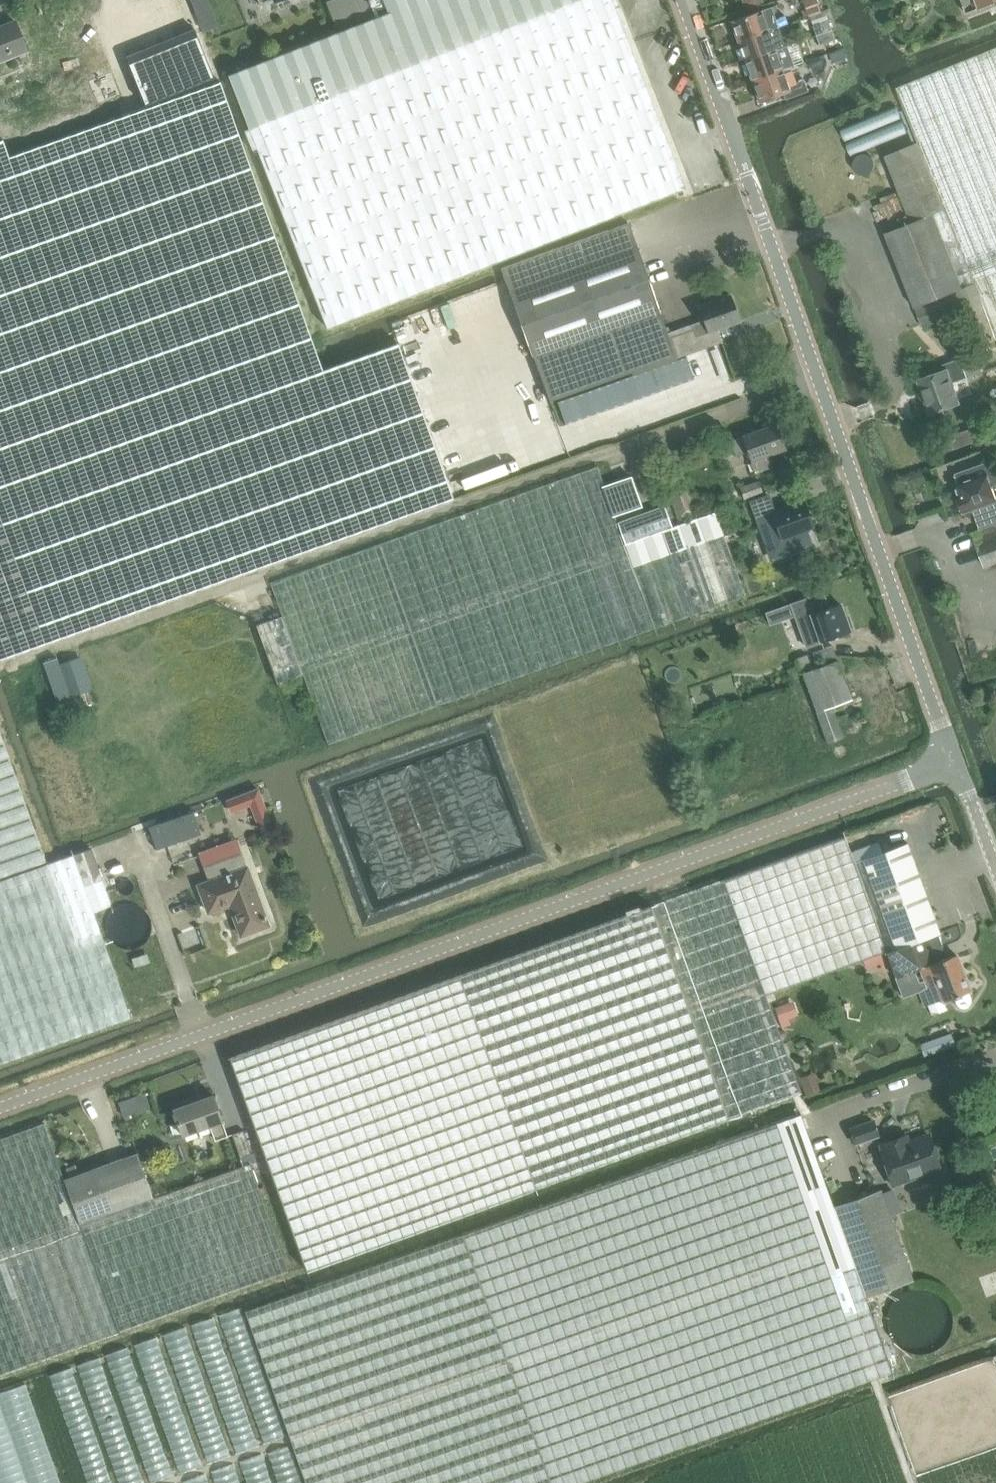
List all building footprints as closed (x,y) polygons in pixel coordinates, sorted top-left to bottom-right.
[(389,11),(228,74),(249,128),(245,130),(252,149),(257,148),(327,327),(686,187),(616,8),(620,6),(618,0),(385,0),(389,11)] [(374,15),(368,0),(331,0),(326,2),(338,30),(374,15)] [(746,9),(754,7),(760,5),(762,0),(743,0),(746,9)] [(808,16),(821,11),(817,0),(803,0),(808,16)] [(968,15),(995,4),(995,0),(963,0),(968,15)] [(731,21),(738,41),(779,27),(786,24),(783,16),(776,19),(771,6),(731,21)] [(825,11),(810,16),(814,25),(828,19),(825,11)] [(820,45),(835,39),(828,20),(813,26),(820,45)] [(0,26),(0,27),(0,28),(0,61),(26,50),(15,21),(0,26)] [(745,60),(786,46),(779,27),(738,41),(745,60)] [(196,30),(127,56),(145,105),(215,78),(196,30)] [(788,46),(786,46),(745,60),(752,79),(789,66),(794,64),(788,46)] [(945,69),(898,88),(920,142),(886,156),(912,222),(886,233),(924,327),(966,311),(979,347),(995,340),(995,48),(945,69)] [(792,71),(791,71),(789,66),(752,79),(760,102),(784,93),(786,99),(808,91),(804,80),(796,83),(792,71)] [(453,498),(399,343),(323,370),(221,82),(10,157),(4,140),(0,141),(0,659),(453,498)] [(534,355),(550,401),(676,356),(667,333),(637,245),(629,222),(501,267),(509,290),(532,355),(534,355)] [(699,306),(704,320),(667,333),(676,356),(676,358),(722,342),(717,329),(740,321),(731,295),(699,306)] [(977,355),(962,360),(961,358),(943,365),(945,370),(919,380),(931,414),(961,403),(954,382),(983,372),(977,355)] [(756,472),(771,466),(767,455),(785,449),(776,423),(732,439),(737,454),(748,450),(756,472)] [(957,485),(961,496),(958,497),(959,500),(957,503),(959,509),(962,510),(963,510),(964,514),(975,510),(982,530),(983,529),(995,524),(995,496),(993,487),(995,486),(995,460),(957,474),(961,484),(957,485)] [(580,473),(490,505),(381,543),(410,623),(439,705),(744,597),(753,594),(747,577),(738,580),(730,557),(714,513),(699,518),(680,525),(673,527),(665,505),(644,512),(634,483),(615,489),(625,519),(618,522),(598,466),(580,473)] [(740,487),(746,505),(738,507),(740,514),(766,505),(764,498),(762,493),(763,493),(759,480),(740,487)] [(679,521),(699,513),(690,486),(669,493),(679,521)] [(772,542),(767,544),(772,559),(808,546),(802,531),(813,527),(804,501),(773,511),(777,524),(768,528),(772,542)] [(973,532),(986,567),(995,563),(995,524),(983,529),(982,530),(973,532)] [(379,544),(325,563),(271,582),(283,615),(257,624),(278,683),(304,674),(328,744),(383,724),(437,706),(408,625),(379,544)] [(826,591),(792,603),(807,647),(822,641),(850,631),(840,604),(831,607),(826,591)] [(833,645),(813,652),(817,664),(837,657),(833,645)] [(43,662),(55,700),(92,689),(82,657),(59,664),(57,658),(43,662)] [(838,660),(803,673),(807,682),(810,690),(817,712),(828,742),(842,737),(835,718),(831,707),(852,699),(838,660)] [(29,809),(0,726),(0,877),(47,861),(41,844),(29,809)] [(241,794),(227,800),(232,813),(246,807),(241,794)] [(268,810),(255,815),(259,826),(273,821),(268,810)] [(194,812),(149,827),(157,849),(202,834),(194,812)] [(845,836),(724,881),(765,995),(766,995),(886,951),(895,977),(912,971),(914,970),(921,967),(916,954),(943,944),(939,933),(941,933),(908,843),(882,852),(879,842),(851,852),(845,836)] [(9,1061),(132,1018),(106,947),(94,911),(112,905),(103,879),(92,848),(74,855),(61,859),(0,881),(0,1064),(9,1061)] [(209,912),(228,905),(240,936),(248,933),(268,925),(242,852),(204,866),(209,881),(199,885),(209,912)] [(724,881),(231,1062),(305,1268),(330,1260),(330,1259),(331,1259),(536,1187),(535,1187),(626,1155),(802,1091),(766,995),(765,995),(724,881)] [(912,971),(895,977),(897,983),(901,991),(903,996),(919,990),(925,1005),(943,998),(944,1001),(954,997),(954,1000),(957,1004),(960,1007),(964,1008),(969,1007),(971,1003),(971,996),(969,991),(970,991),(956,954),(948,957),(943,944),(916,954),(921,967),(923,974),(916,976),(914,970),(912,971)] [(793,1001),(775,1007),(782,1028),(790,1025),(788,1018),(798,1015),(793,1001)] [(950,1035),(919,1046),(921,1051),(922,1056),(923,1056),(931,1053),(954,1044),(952,1040),(950,1035)] [(183,1134),(210,1125),(215,1139),(228,1135),(222,1120),(213,1095),(174,1108),(183,1134)] [(245,1311),(306,1482),(575,1482),(891,1371),(865,1296),(912,1280),(880,1189),(833,1206),(800,1113),(245,1311)] [(849,1128),(854,1144),(879,1136),(874,1119),(849,1128)] [(138,1152),(64,1178),(45,1124),(0,1140),(0,1374),(289,1271),(251,1163),(255,1161),(244,1129),(232,1134),(243,1165),(154,1197),(138,1152)] [(928,1134),(908,1141),(906,1135),(880,1145),(882,1150),(880,1151),(892,1185),(940,1168),(928,1134)]
